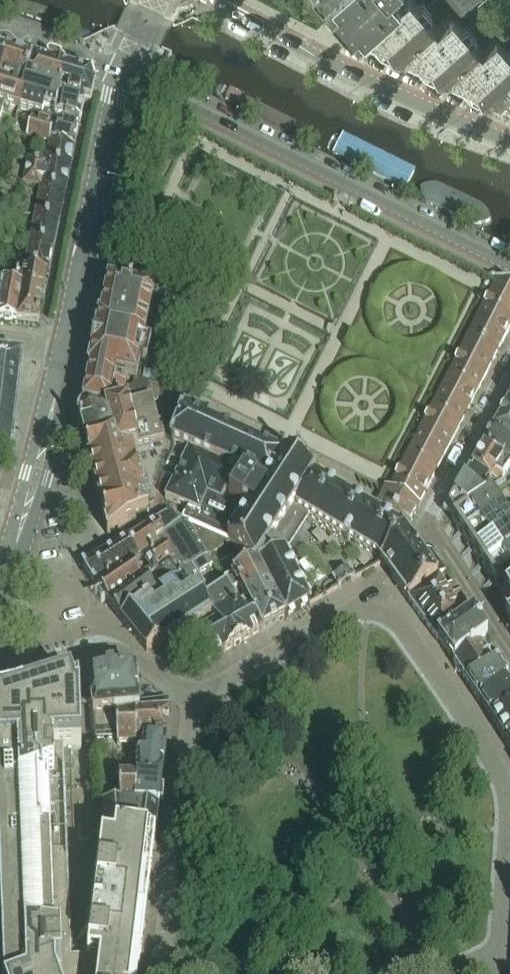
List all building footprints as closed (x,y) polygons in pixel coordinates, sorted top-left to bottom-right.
[(15,12),(66,28),(71,15),(23,0),(19,0),(15,12)] [(333,13),(339,20),(342,17),(357,35),(363,31),(364,29),(397,0),(322,0),(333,13)] [(402,53),(437,25),(414,0),(397,0),(364,29),(363,31),(362,33),(375,39),(378,37),(386,41),(392,48),(402,53)] [(451,13),(437,25),(402,53),(420,61),(423,59),(431,62),(437,69),(447,74),(481,47),(451,13)] [(481,47),(447,74),(464,83),(467,80),(475,84),(482,91),(492,96),(509,82),(509,51),(496,34),(481,47)] [(8,54),(0,77),(0,118),(4,106),(17,110),(32,61),(8,54)] [(49,66),(32,61),(17,110),(32,114),(26,139),(47,144),(48,142),(50,142),(54,120),(59,99),(83,105),(84,103),(90,104),(94,87),(89,79),(49,66)] [(492,96),(509,104),(509,82),(492,96)] [(59,99),(54,120),(79,126),(83,105),(59,99)] [(54,120),(50,142),(74,149),(79,126),(54,120)] [(7,146),(11,133),(0,129),(0,144),(7,146)] [(342,137),(333,156),(407,194),(418,173),(342,137)] [(70,169),(74,149),(50,142),(48,142),(47,144),(44,162),(43,164),(70,169)] [(65,192),(70,169),(43,164),(44,162),(28,159),(22,185),(38,188),(39,187),(65,192)] [(423,189),(423,202),(484,230),(492,225),(491,214),(433,184),(423,189)] [(63,205),(65,192),(39,187),(38,188),(33,216),(59,222),(63,205)] [(33,216),(28,239),(54,245),(59,222),(33,216)] [(499,239),(509,243),(509,228),(505,226),(499,239)] [(21,273),(26,274),(47,279),(54,245),(28,239),(21,273)] [(5,286),(0,307),(0,323),(16,325),(26,274),(21,273),(21,274),(16,273),(13,288),(5,286)] [(47,279),(26,274),(16,325),(38,327),(47,279)] [(478,313),(509,329),(509,328),(509,288),(495,280),(478,313)] [(83,406),(130,404),(135,383),(138,365),(146,367),(151,345),(144,344),(154,293),(108,284),(100,319),(99,319),(95,336),(94,336),(91,353),(92,353),(88,370),(90,370),(83,406)] [(493,361),(509,329),(478,313),(462,345),(493,361)] [(478,390),(493,361),(462,345),(447,374),(478,390)] [(21,362),(0,360),(0,461),(11,461),(11,459),(10,459),(13,435),(17,402),(21,362)] [(464,418),(478,390),(447,374),(432,402),(464,418)] [(163,401),(170,391),(135,383),(130,404),(151,399),(152,403),(163,401)] [(130,404),(83,406),(83,408),(78,414),(77,418),(77,422),(79,428),(78,428),(79,433),(80,433),(84,446),(83,447),(86,459),(107,536),(148,509),(143,494),(144,494),(140,479),(133,455),(131,450),(137,448),(164,441),(160,425),(158,426),(152,403),(151,399),(130,404)] [(449,447),(464,418),(432,402),(418,431),(449,447)] [(493,430),(509,442),(509,403),(508,402),(493,430)] [(186,525),(227,541),(235,543),(256,566),(287,617),(309,605),(283,552),(278,555),(302,515),(373,557),(381,564),(383,567),(387,573),(391,578),(408,601),(418,594),(418,595),(437,580),(446,573),(430,551),(418,553),(418,552),(417,550),(416,549),(414,546),(411,542),(409,539),(408,538),(408,537),(407,536),(407,537),(402,531),(403,530),(371,511),(313,476),(281,459),(207,424),(207,423),(209,423),(210,419),(188,412),(181,410),(181,413),(182,413),(169,441),(168,444),(186,452),(164,499),(192,511),(186,525)] [(493,430),(483,449),(502,462),(509,467),(509,442),(493,430)] [(434,475),(449,447),(418,431),(403,459),(434,475)] [(483,449),(472,467),(485,479),(491,485),(495,490),(508,481),(502,479),(509,467),(502,462),(483,449)] [(418,506),(434,475),(403,459),(387,490),(418,506)] [(464,484),(477,494),(482,499),(495,490),(491,485),(485,479),(472,467),(464,484)] [(484,500),(482,499),(477,494),(464,484),(448,511),(454,520),(484,500)] [(418,506),(387,490),(382,487),(371,511),(403,530),(405,532),(419,506),(418,506)] [(484,500),(454,520),(452,522),(462,537),(502,512),(491,496),(484,500)] [(473,554),(509,530),(509,525),(502,512),(462,537),(473,554)] [(95,586),(101,582),(157,546),(154,542),(170,531),(181,522),(174,520),(167,517),(152,525),(116,547),(83,568),(95,586)] [(181,522),(170,531),(154,542),(157,546),(160,544),(172,561),(184,578),(170,587),(121,621),(146,653),(162,643),(163,644),(186,629),(188,631),(212,616),(198,597),(222,582),(221,579),(205,588),(198,575),(213,566),(208,558),(230,544),(227,541),(186,525),(181,522)] [(509,554),(509,530),(473,554),(484,570),(509,554)] [(160,544),(157,546),(101,582),(101,583),(95,586),(109,606),(172,561),(160,544)] [(495,587),(509,577),(509,554),(484,570),(495,587)] [(109,606),(121,621),(170,587),(184,578),(172,561),(109,606)] [(284,619),(254,567),(222,582),(240,609),(260,632),(284,619)] [(437,580),(418,595),(408,602),(425,625),(463,600),(453,584),(444,589),(437,580)] [(240,609),(222,582),(198,597),(212,616),(215,621),(197,632),(207,649),(214,659),(260,632),(240,609)] [(468,608),(463,600),(425,625),(437,642),(465,621),(460,613),(468,608)] [(487,639),(472,616),(465,621),(437,642),(453,663),(481,644),(487,639)] [(466,683),(501,662),(497,655),(491,659),(481,644),(453,663),(466,683)] [(203,665),(214,659),(207,649),(197,655),(203,665)] [(466,683),(478,702),(507,684),(502,676),(509,672),(501,662),(466,683)] [(139,714),(137,696),(135,674),(109,675),(89,680),(93,718),(92,718),(93,738),(94,744),(116,744),(116,749),(135,749),(134,739),(133,715),(139,714)] [(62,747),(80,746),(78,682),(0,706),(0,753),(5,753),(5,760),(13,973),(58,973),(58,971),(66,971),(62,747)] [(507,684),(478,702),(491,720),(509,709),(509,683),(507,684)] [(168,701),(137,696),(139,714),(169,712),(168,701)] [(491,720),(509,751),(509,709),(491,720)] [(169,712),(139,714),(133,715),(134,739),(143,739),(166,739),(169,712)] [(160,781),(166,739),(143,739),(140,756),(135,757),(135,780),(160,781)] [(119,808),(158,808),(160,781),(135,780),(119,780),(119,808)] [(155,836),(158,808),(119,808),(103,808),(107,835),(148,835),(155,836)] [(66,958),(66,971),(58,971),(58,973),(138,973),(155,836),(148,835),(107,835),(103,835),(84,958),(66,958)]
